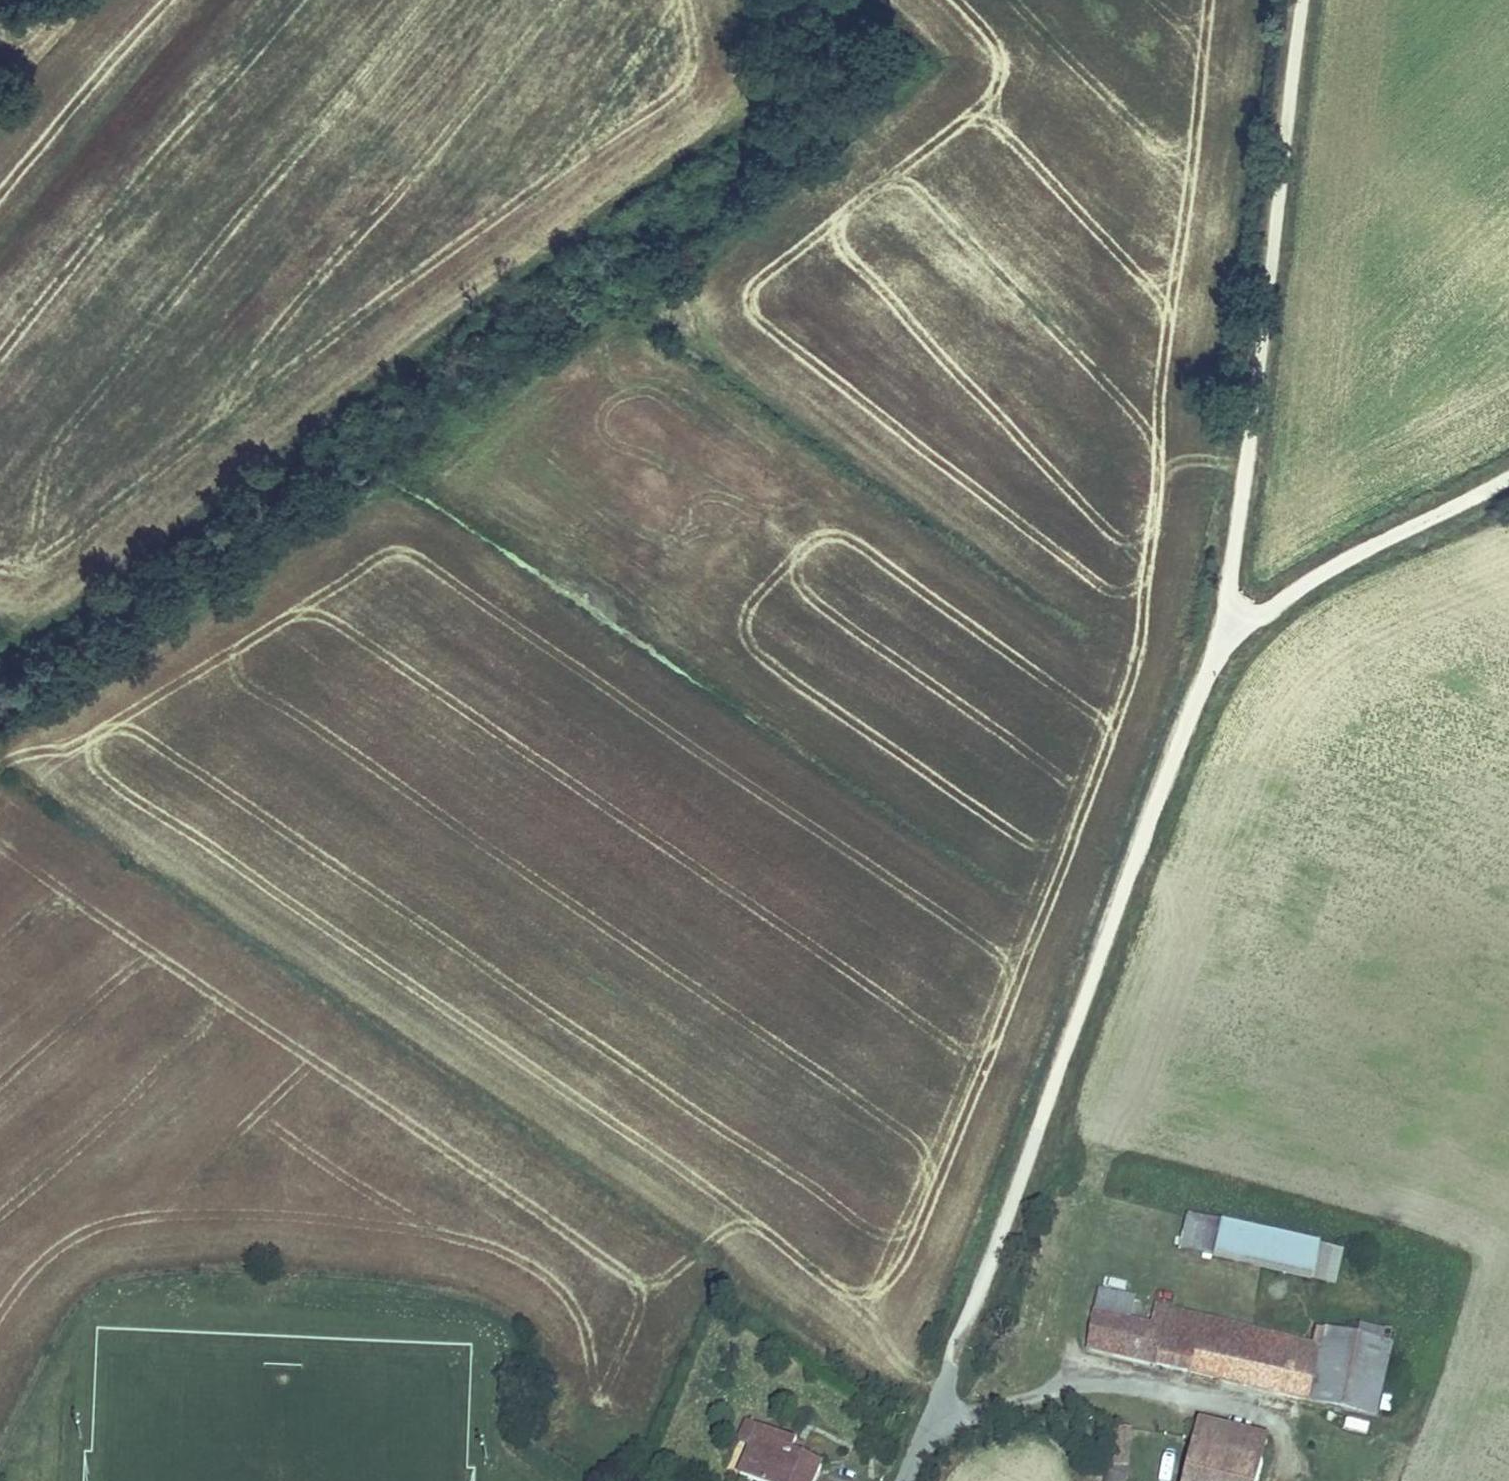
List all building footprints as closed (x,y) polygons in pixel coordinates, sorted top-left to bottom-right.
[(1218,1258),(1225,1227),(1182,1217),(1174,1248),(1218,1258)] [(1225,1227),(1218,1258),(1335,1285),(1342,1255),(1225,1227)] [(1102,1290),(1097,1313),(1129,1321),(1135,1298),(1102,1290)] [(1160,1302),(1154,1327),(1168,1330),(1172,1313),(1197,1319),(1199,1311),(1160,1302)] [(1129,1321),(1097,1313),(1088,1348),(1243,1384),(1243,1383),(1279,1392),(1293,1334),(1199,1311),(1197,1319),(1172,1313),(1168,1330),(1154,1327),(1129,1321)] [(1364,1327),(1361,1338),(1384,1344),(1387,1332),(1364,1327)] [(1316,1340),(1302,1398),(1376,1416),(1393,1346),(1395,1347),(1398,1335),(1387,1332),(1384,1344),(1361,1338),(1321,1329),(1318,1340),(1316,1340)] [(1279,1392),(1302,1398),(1316,1340),(1293,1334),(1279,1392)] [(1193,1445),(1263,1463),(1269,1440),(1199,1422),(1193,1445)] [(739,1443),(753,1449),(758,1439),(773,1445),(777,1435),(748,1423),(739,1443)] [(1109,1466),(1128,1468),(1131,1429),(1105,1427),(1104,1442),(1111,1442),(1109,1466)] [(753,1449),(741,1476),(751,1480),(815,1480),(822,1466),(800,1456),(794,1454),(798,1445),(777,1435),(773,1445),(758,1439),(753,1449)] [(804,1447),(798,1445),(794,1454),(800,1456),(804,1447)] [(1263,1463),(1193,1445),(1184,1480),(1259,1480),(1263,1463)] [(1128,1468),(1109,1466),(1107,1480),(1127,1480),(1128,1468)]
